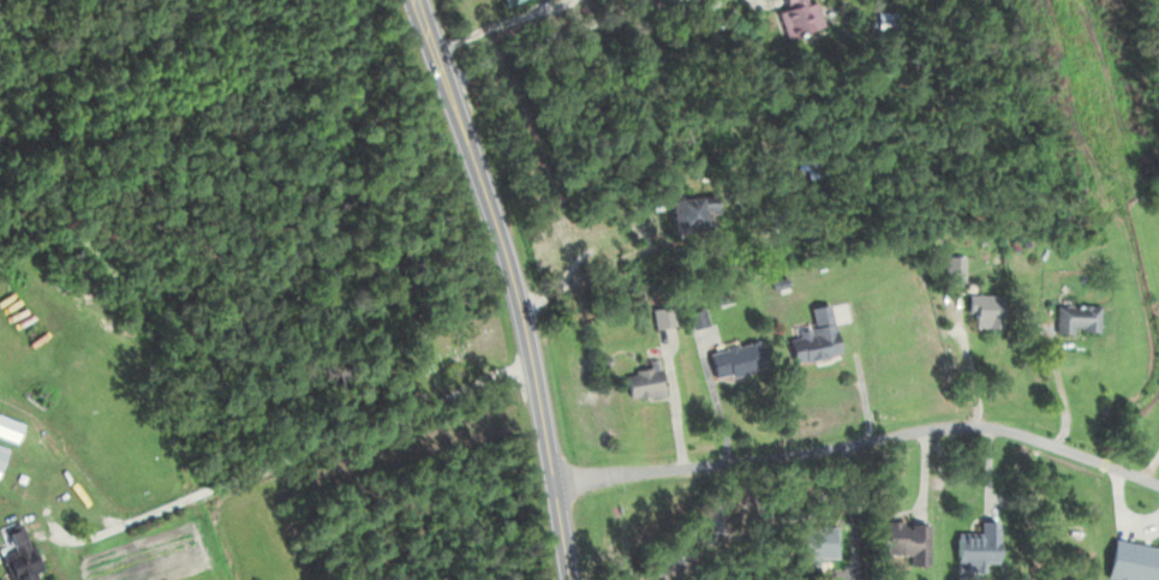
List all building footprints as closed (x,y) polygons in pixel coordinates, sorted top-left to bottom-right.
[(819,26),(810,0),(802,3),(801,0),(771,0),(784,38),(819,26)] [(694,212),(694,198),(665,198),(665,234),(703,234),(703,212),(694,212)] [(964,256),(946,256),(946,282),(964,282),(964,256)] [(966,327),(999,327),(999,294),(966,294),(966,327)] [(812,330),(786,335),(792,363),(836,354),(826,304),(808,308),(812,330)] [(1056,332),(1099,332),(1099,305),(1056,305),(1056,332)] [(651,309),(653,326),(672,324),(670,306),(651,309)] [(710,379),(761,370),(755,342),(704,352),(710,379)] [(624,369),(625,397),(662,397),(661,368),(624,369)] [(1000,562),(1000,518),(979,519),(979,532),(953,532),(953,561),(965,561),(965,570),(983,570),(983,562),(1000,562)] [(928,522),(875,520),(874,554),(906,554),(906,564),(927,564),(928,522)] [(20,523),(0,530),(0,551),(9,579),(38,579),(20,523)] [(1110,538),(1102,579),(1110,579),(1152,579),(1158,548),(1110,538)]
